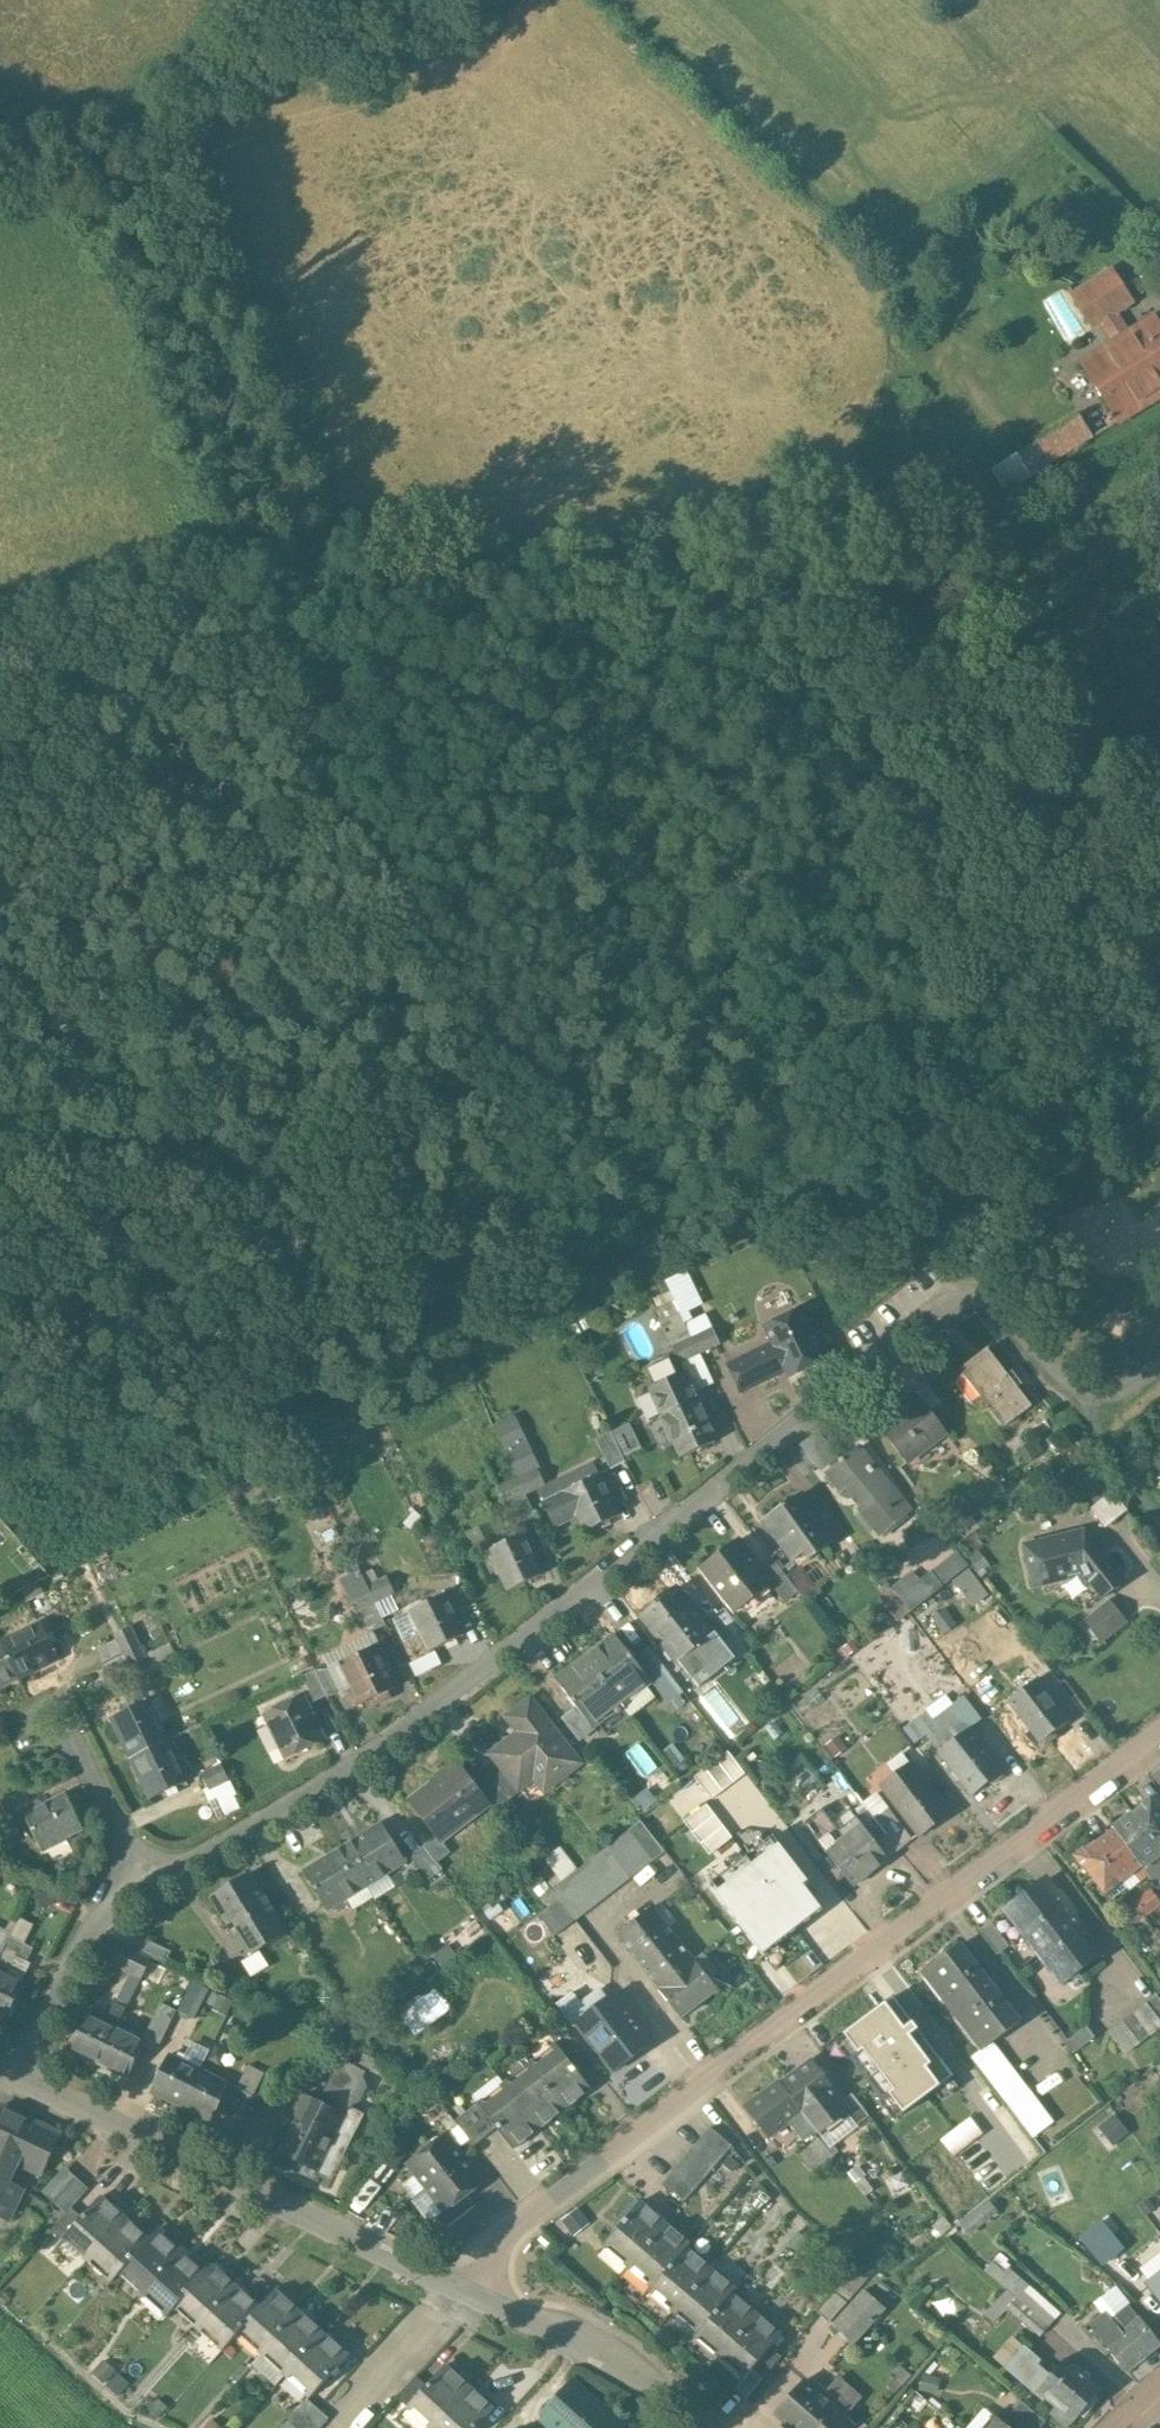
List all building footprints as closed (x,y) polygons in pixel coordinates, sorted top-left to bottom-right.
[(1112,270),(1072,295),(1092,327),(1106,318),(1132,302),(1112,270)] [(1118,338),(1106,318),(1092,327),(1105,347),(1071,369),(1109,429),(1159,397),(1159,346),(1145,322),(1118,338)] [(1080,415),(1018,454),(1032,476),(1094,438),(1080,415)] [(703,1262),(665,1280),(680,1309),(717,1291),(703,1262)] [(679,1310),(660,1319),(673,1347),(693,1338),(687,1326),(679,1310)] [(706,1316),(687,1326),(693,1338),(713,1328),(707,1316),(706,1316)] [(713,1328),(693,1338),(700,1353),(720,1343),(713,1328)] [(693,1338),(673,1347),(680,1362),(682,1362),(700,1353),(693,1338)] [(773,1342),(737,1359),(749,1383),(751,1382),(759,1399),(793,1382),(773,1342)] [(1031,1406),(987,1349),(959,1370),(1003,1427),(1031,1406)] [(700,1353),(682,1362),(696,1392),(714,1383),(700,1353)] [(652,1364),(658,1379),(680,1369),(674,1355),(652,1364)] [(737,1359),(723,1366),(734,1390),(749,1383),(737,1359)] [(685,1374),(651,1390),(663,1416),(697,1400),(685,1374)] [(920,1398),(883,1427),(909,1460),(946,1432),(920,1398)] [(663,1416),(661,1417),(672,1441),(675,1440),(683,1457),(717,1441),(697,1400),(663,1416)] [(629,1424),(613,1432),(628,1464),(644,1456),(629,1424)] [(821,1429),(805,1440),(824,1467),(840,1456),(821,1429)] [(612,1436),(599,1442),(613,1471),(626,1465),(612,1436)] [(841,1459),(843,1461),(829,1472),(843,1489),(851,1483),(867,1503),(861,1507),(882,1534),(902,1519),(895,1510),(898,1508),(894,1504),(902,1498),(861,1445),(845,1457),(841,1459)] [(803,1449),(792,1456),(803,1472),(814,1465),(803,1449)] [(539,1470),(519,1479),(519,1480),(526,1494),(546,1484),(539,1470)] [(566,1492),(546,1501),(558,1527),(579,1517),(586,1533),(622,1516),(603,1476),(567,1493),(566,1492)] [(519,1479),(501,1489),(507,1503),(526,1494),(519,1480),(519,1479)] [(835,1540),(802,1493),(768,1517),(789,1546),(776,1555),(791,1576),(803,1567),(796,1558),(814,1545),(818,1552),(835,1540)] [(526,1494),(507,1503),(517,1523),(536,1514),(526,1494)] [(1089,1530),(1029,1544),(1039,1585),(1088,1573),(1097,1585),(1101,1582),(1109,1593),(1127,1579),(1089,1530)] [(543,1577),(524,1536),(487,1553),(498,1576),(500,1575),(508,1593),(543,1577)] [(739,1539),(701,1569),(734,1613),(771,1585),(773,1583),(764,1572),(739,1539)] [(969,1561),(981,1571),(990,1560),(978,1550),(969,1561)] [(357,1561),(344,1568),(347,1575),(339,1579),(348,1598),(350,1597),(369,1588),(357,1561)] [(798,1592),(776,1563),(764,1572),(773,1583),(771,1585),(784,1602),(798,1592)] [(820,1592),(803,1567),(791,1576),(789,1578),(807,1601),(820,1592)] [(990,1596),(969,1568),(953,1580),(974,1608),(990,1596)] [(931,1571),(919,1580),(913,1572),(893,1587),(911,1610),(943,1586),(931,1571)] [(388,1579),(369,1588),(377,1603),(395,1594),(388,1579)] [(369,1588),(350,1597),(357,1612),(360,1611),(377,1603),(369,1588)] [(701,1620),(676,1588),(658,1602),(658,1601),(655,1604),(656,1605),(643,1615),(664,1641),(666,1639),(681,1658),(678,1660),(679,1660),(713,1634),(701,1620)] [(447,1595),(411,1613),(422,1637),(424,1636),(432,1653),(467,1636),(447,1595)] [(1116,1598),(1090,1620),(1105,1639),(1131,1617),(1116,1598)] [(377,1603),(360,1611),(371,1634),(388,1626),(377,1603)] [(716,1609),(701,1620),(713,1634),(716,1631),(733,1654),(737,1659),(748,1651),(716,1609)] [(41,1623),(3,1642),(19,1675),(34,1668),(35,1670),(59,1658),(41,1623)] [(140,1647),(131,1628),(117,1635),(119,1640),(126,1654),(140,1647)] [(716,1631),(713,1634),(679,1660),(689,1673),(704,1662),(711,1671),(733,1654),(716,1631)] [(651,1682),(616,1636),(586,1659),(620,1703),(622,1705),(651,1682)] [(119,1640),(96,1651),(103,1665),(126,1654),(119,1640)] [(0,1643),(0,1687),(1,1686),(0,1684),(19,1675),(3,1642),(0,1643)] [(140,1647),(126,1654),(133,1669),(135,1673),(149,1666),(140,1647)] [(377,1648),(342,1665),(354,1690),(356,1689),(364,1706),(397,1690),(377,1648)] [(653,1650),(641,1660),(658,1681),(670,1671),(653,1650)] [(126,1654),(103,1665),(110,1680),(133,1669),(126,1654)] [(586,1659),(585,1657),(556,1680),(577,1707),(591,1725),(620,1703),(586,1659)] [(315,1670),(303,1676),(315,1702),(327,1697),(315,1670)] [(1038,1677),(1006,1702),(1039,1744),(1071,1719),(1038,1677)] [(981,1718),(964,1696),(953,1704),(971,1726),(981,1718)] [(303,1698),(268,1715),(288,1758),(323,1741),(303,1698)] [(579,1764),(530,1700),(506,1718),(518,1733),(491,1754),(500,1766),(518,1789),(533,1777),(544,1791),(579,1764)] [(168,1741),(149,1702),(113,1719),(124,1742),(126,1741),(134,1758),(168,1741)] [(971,1726),(953,1704),(934,1719),(939,1725),(925,1736),(937,1752),(971,1726)] [(591,1725),(577,1707),(562,1718),(580,1740),(594,1729),(591,1725)] [(927,1710),(905,1727),(916,1742),(925,1736),(939,1725),(934,1719),(927,1710)] [(1005,1771),(971,1726),(937,1752),(971,1796),(1005,1771)] [(168,1741),(134,1758),(143,1776),(141,1777),(152,1801),(188,1784),(168,1741)] [(682,1816),(745,1769),(729,1748),(666,1795),(682,1816)] [(456,1760),(429,1781),(431,1784),(407,1803),(435,1838),(441,1846),(443,1844),(491,1807),(492,1806),(476,1785),(456,1760)] [(913,1762),(883,1785),(897,1804),(927,1781),(913,1762)] [(518,1789),(500,1766),(490,1773),(511,1799),(520,1792),(518,1789)] [(223,1767),(204,1777),(210,1791),(230,1782),(223,1767)] [(490,1773),(476,1785),(492,1806),(491,1807),(494,1812),(511,1799),(490,1773)] [(927,1781),(897,1804),(921,1834),(951,1811),(927,1781)] [(69,1796),(28,1816),(45,1851),(68,1840),(66,1838),(85,1829),(69,1796)] [(709,1800),(685,1817),(711,1852),(735,1834),(709,1800)] [(1151,1800),(1135,1812),(1159,1844),(1159,1811),(1151,1800)] [(840,1828),(822,1806),(804,1819),(827,1849),(845,1835),(840,1828)] [(913,1838),(889,1807),(876,1817),(900,1848),(913,1838)] [(876,1817),(868,1808),(858,1816),(889,1856),(900,1848),(876,1817)] [(1135,1812),(1115,1827),(1143,1864),(1159,1851),(1159,1844),(1135,1812)] [(858,1816),(840,1828),(845,1835),(827,1849),(855,1885),(890,1858),(889,1856),(858,1816)] [(664,1853),(640,1822),(632,1828),(653,1857),(656,1859),(664,1853)] [(383,1823),(344,1847),(367,1884),(406,1860),(383,1823)] [(1143,1864),(1115,1827),(1095,1842),(1123,1879),(1143,1864)] [(653,1857),(632,1828),(609,1846),(630,1875),(653,1857)] [(457,1861),(443,1844),(441,1846),(435,1838),(425,1846),(444,1871),(457,1861)] [(1105,1892),(1123,1879),(1095,1842),(1077,1856),(1105,1892)] [(779,1844),(715,1894),(765,1956),(823,1910),(805,1887),(810,1882),(779,1844)] [(444,1871),(425,1846),(411,1857),(430,1882),(444,1871)] [(562,1882),(554,1888),(575,1916),(630,1875),(609,1846),(577,1870),(562,1882)] [(344,1847),(304,1871),(327,1909),(367,1884),(344,1847)] [(577,1870),(559,1847),(545,1859),(562,1882),(577,1870)] [(250,1872),(213,1895),(237,1935),(274,1912),(250,1872)] [(1045,1880),(1006,1910),(1025,1934),(1064,1904),(1045,1880)] [(575,1916),(554,1888),(535,1903),(557,1931),(575,1916)] [(1159,1905),(1148,1889),(1137,1897),(1149,1913),(1159,1905)] [(1138,1921),(1149,1913),(1137,1897),(1127,1905),(1138,1921)] [(1064,1904),(1025,1934),(1044,1958),(1083,1928),(1064,1904)] [(652,1975),(688,1948),(655,1905),(619,1933),(652,1975)] [(274,1912),(237,1935),(250,1956),(287,1933),(274,1912)] [(457,1952),(487,1929),(476,1914),(446,1937),(457,1952)] [(993,1923),(982,1931),(999,1954),(1010,1945),(993,1923)] [(1083,1928),(1044,1958),(1063,1983),(1102,1953),(1083,1928)] [(35,1949),(13,1938),(6,1952),(28,1963),(35,1949)] [(172,1951),(146,1939),(140,1951),(166,1964),(172,1951)] [(152,1958),(118,1941),(109,1964),(130,1975),(141,1980),(141,1979),(152,1958)] [(1020,2020),(963,1944),(964,1943),(963,1942),(945,1955),(946,1956),(924,1973),(981,2049),(993,2041),(1004,2033),(1005,2034),(1022,2020),(1021,2019),(1020,2020)] [(685,2018),(721,1990),(688,1948),(652,1975),(685,2018)] [(4,1951),(0,1959),(0,1969),(25,1981),(32,1965),(28,1963),(6,1952),(4,1951)] [(0,1969),(0,2014),(9,2018),(27,1982),(25,1981),(0,1969)] [(141,1980),(130,1975),(116,2003),(127,2008),(141,1980)] [(213,1988),(197,1981),(181,2013),(198,2020),(213,1988)] [(434,1985),(398,2012),(417,2037),(453,2010),(434,1985)] [(572,1992),(555,2005),(573,2028),(577,2025),(575,2022),(607,1998),(599,1988),(580,2002),(572,1992)] [(652,2041),(614,1992),(607,1998),(575,2022),(577,2025),(613,2071),(652,2041)] [(1157,1994),(1146,2002),(1159,2020),(1159,1997),(1157,1994)] [(892,1998),(844,2036),(859,2056),(854,2060),(884,2099),(889,2095),(904,2113),(952,2076),(892,1998)] [(169,2009),(175,2011),(180,2001),(174,1999),(169,2009)] [(116,2003),(115,2003),(105,2023),(117,2029),(127,2008),(116,2003)] [(145,2042),(143,2046),(157,2052),(175,2011),(169,2009),(161,2005),(145,2042)] [(1153,2034),(1135,2011),(1124,2020),(1142,2042),(1153,2034)] [(105,2023),(86,2014),(69,2049),(100,2064),(117,2029),(105,2023)] [(1088,2025),(1065,2042),(1074,2053),(1096,2037),(1088,2025)] [(145,2042),(117,2029),(100,2064),(128,2077),(143,2046),(145,2042)] [(587,2057),(568,2032),(558,2040),(562,2046),(577,2065),(587,2057)] [(981,2049),(973,2056),(1019,2118),(1039,2102),(993,2041),(981,2049)] [(404,2060),(372,2044),(362,2063),(395,2079),(404,2060)] [(562,2046),(536,2066),(567,2106),(593,2086),(577,2065),(562,2046)] [(201,2069),(172,2055),(155,2091),(184,2105),(201,2069)] [(843,2102),(813,2062),(782,2085),(803,2112),(817,2131),(818,2133),(847,2112),(849,2110),(843,2102)] [(249,2066),(238,2088),(254,2097),(265,2074),(249,2066)] [(567,2106),(536,2066),(510,2086),(541,2126),(567,2106)] [(229,2083),(201,2069),(184,2105),(212,2119),(229,2083)] [(334,2073),(313,2090),(310,2095),(332,2106),(346,2079),(334,2073)] [(310,2095),(306,2093),(278,2150),(319,2170),(342,2124),(361,2086),(346,2079),(332,2106),(310,2095)] [(780,2081),(747,2106),(770,2137),(788,2123),(803,2112),(782,2085),(780,2081)] [(374,2093),(361,2086),(342,2124),(355,2130),(374,2093)] [(541,2126),(510,2086),(484,2106),(498,2124),(515,2146),(541,2126)] [(870,2116),(854,2094),(843,2102),(849,2110),(847,2112),(858,2126),(870,2116)] [(484,2106),(480,2100),(468,2109),(487,2133),(498,2124),(484,2106)] [(1039,2102),(1019,2118),(1033,2136),(1053,2120),(1039,2102)] [(34,2122),(4,2107),(0,2115),(0,2154),(15,2162),(34,2122)] [(468,2109),(456,2119),(474,2143),(487,2133),(468,2109)] [(1100,2124),(1115,2142),(1130,2129),(1115,2111),(1100,2124)] [(803,2112),(788,2123),(802,2142),(817,2131),(803,2112)] [(971,2117),(941,2140),(953,2157),(983,2134),(971,2117)] [(34,2122),(15,2162),(41,2175),(61,2135),(34,2122)] [(732,2145),(710,2126),(701,2137),(723,2156),(732,2145)] [(448,2133),(409,2164),(427,2188),(467,2157),(448,2133)] [(723,2156),(701,2137),(691,2148),(713,2167),(723,2156)] [(819,2139),(799,2156),(815,2175),(835,2158),(819,2139)] [(713,2167),(691,2148),(682,2159),(704,2178),(713,2167)] [(8,2219),(23,2190),(5,2181),(15,2162),(0,2154),(0,2215),(8,2219)] [(467,2157),(427,2188),(446,2211),(446,2212),(469,2194),(485,2181),(467,2157)] [(704,2178),(682,2159),(673,2170),(694,2189),(704,2178)] [(377,2169),(357,2195),(369,2205),(389,2178),(377,2169)] [(694,2189),(673,2170),(662,2181),(684,2200),(694,2189)] [(76,2177),(53,2202),(67,2214),(72,2208),(89,2189),(76,2177)] [(469,2194),(446,2212),(446,2211),(439,2217),(439,2216),(438,2217),(438,2218),(439,2218),(447,2228),(446,2228),(447,2229),(448,2228),(476,2206),(477,2206),(478,2205),(477,2204),(477,2205),(469,2194)] [(82,2218),(68,2233),(69,2234),(93,2256),(126,2219),(102,2196),(82,2218)] [(665,2222),(641,2201),(608,2239),(632,2260),(665,2222)] [(578,2206),(563,2217),(574,2232),(589,2221),(578,2206)] [(67,2214),(52,2231),(63,2241),(69,2234),(68,2233),(82,2218),(72,2208),(67,2214)] [(1104,2216),(1080,2234),(1103,2263),(1126,2245),(1104,2216)] [(126,2219),(93,2256),(117,2277),(125,2268),(149,2241),(126,2219)] [(665,2222),(632,2260),(656,2282),(687,2247),(690,2243),(665,2222)] [(180,2255),(156,2233),(149,2241),(125,2268),(148,2290),(180,2255)] [(656,2282),(654,2284),(679,2306),(712,2269),(687,2247),(656,2282)] [(180,2255),(148,2290),(172,2311),(180,2302),(204,2276),(180,2255)] [(1039,2295),(1008,2268),(1005,2272),(993,2262),(985,2271),(1006,2290),(1028,2308),(1039,2295)] [(204,2276),(180,2302),(204,2324),(236,2288),(212,2267),(204,2276)] [(712,2269),(679,2306),(704,2328),(733,2294),(736,2291),(712,2269)] [(1150,2285),(1159,2298),(1159,2278),(1150,2285)] [(236,2288),(204,2324),(228,2345),(244,2327),(260,2309),(236,2288)] [(864,2289),(833,2324),(855,2345),(887,2310),(864,2289)] [(1006,2290),(985,2314),(995,2323),(1007,2308),(1019,2318),(1028,2308),(1006,2290)] [(260,2309),(244,2327),(268,2349),(299,2313),(276,2292),(260,2309)] [(758,2315),(733,2294),(704,2328),(701,2331),(725,2352),(758,2315)] [(838,2295),(822,2314),(833,2324),(850,2305),(838,2295)] [(1060,2313),(1039,2295),(1028,2308),(1049,2326),(1060,2313)] [(1049,2326),(1028,2308),(1019,2318),(1040,2337),(1049,2326)] [(1156,2344),(1135,2319),(1135,2320),(1125,2308),(1112,2318),(1122,2331),(1104,2345),(1125,2369),(1156,2344)] [(299,2313),(268,2349),(292,2370),(323,2335),(299,2313)] [(758,2315),(725,2352),(750,2374),(753,2371),(772,2349),(782,2337),(758,2315)] [(323,2335),(292,2370),(315,2392),(347,2356),(323,2335)] [(1012,2337),(993,2359),(1005,2369),(1024,2347),(1012,2337)] [(1024,2347),(1005,2369),(1022,2383),(1037,2364),(1041,2359),(1025,2345),(1024,2347)] [(772,2349),(753,2371),(764,2380),(783,2359),(772,2349)] [(1049,2374),(1036,2389),(1073,2420),(1099,2390),(1062,2359),(1049,2374)] [(426,2385),(411,2402),(412,2403),(436,2425),(471,2387),(446,2364),(426,2385)] [(1049,2374),(1037,2364),(1025,2379),(1036,2389),(1049,2374)] [(910,2376),(899,2367),(892,2375),(896,2377),(904,2384),(910,2376)] [(417,2377),(398,2397),(408,2407),(412,2403),(411,2402),(426,2385),(417,2377)] [(904,2384),(896,2377),(888,2387),(896,2394),(904,2384)] [(599,2403),(573,2380),(543,2414),(546,2417),(543,2421),(550,2427),(575,2427),(599,2403)] [(805,2381),(778,2413),(796,2427),(842,2427),(850,2419),(805,2381)] [(436,2425),(440,2427),(477,2427),(494,2409),(471,2387),(436,2425)] [(308,2399),(298,2410),(319,2427),(321,2427),(329,2418),(308,2399)] [(575,2427),(622,2427),(624,2426),(599,2403),(575,2427)] [(1023,2404),(1014,2415),(1030,2427),(1042,2427),(1046,2424),(1023,2404)] [(298,2410),(289,2421),(297,2427),(319,2427),(298,2410)] [(1014,2415),(1005,2425),(1009,2427),(1030,2427),(1014,2415)]
